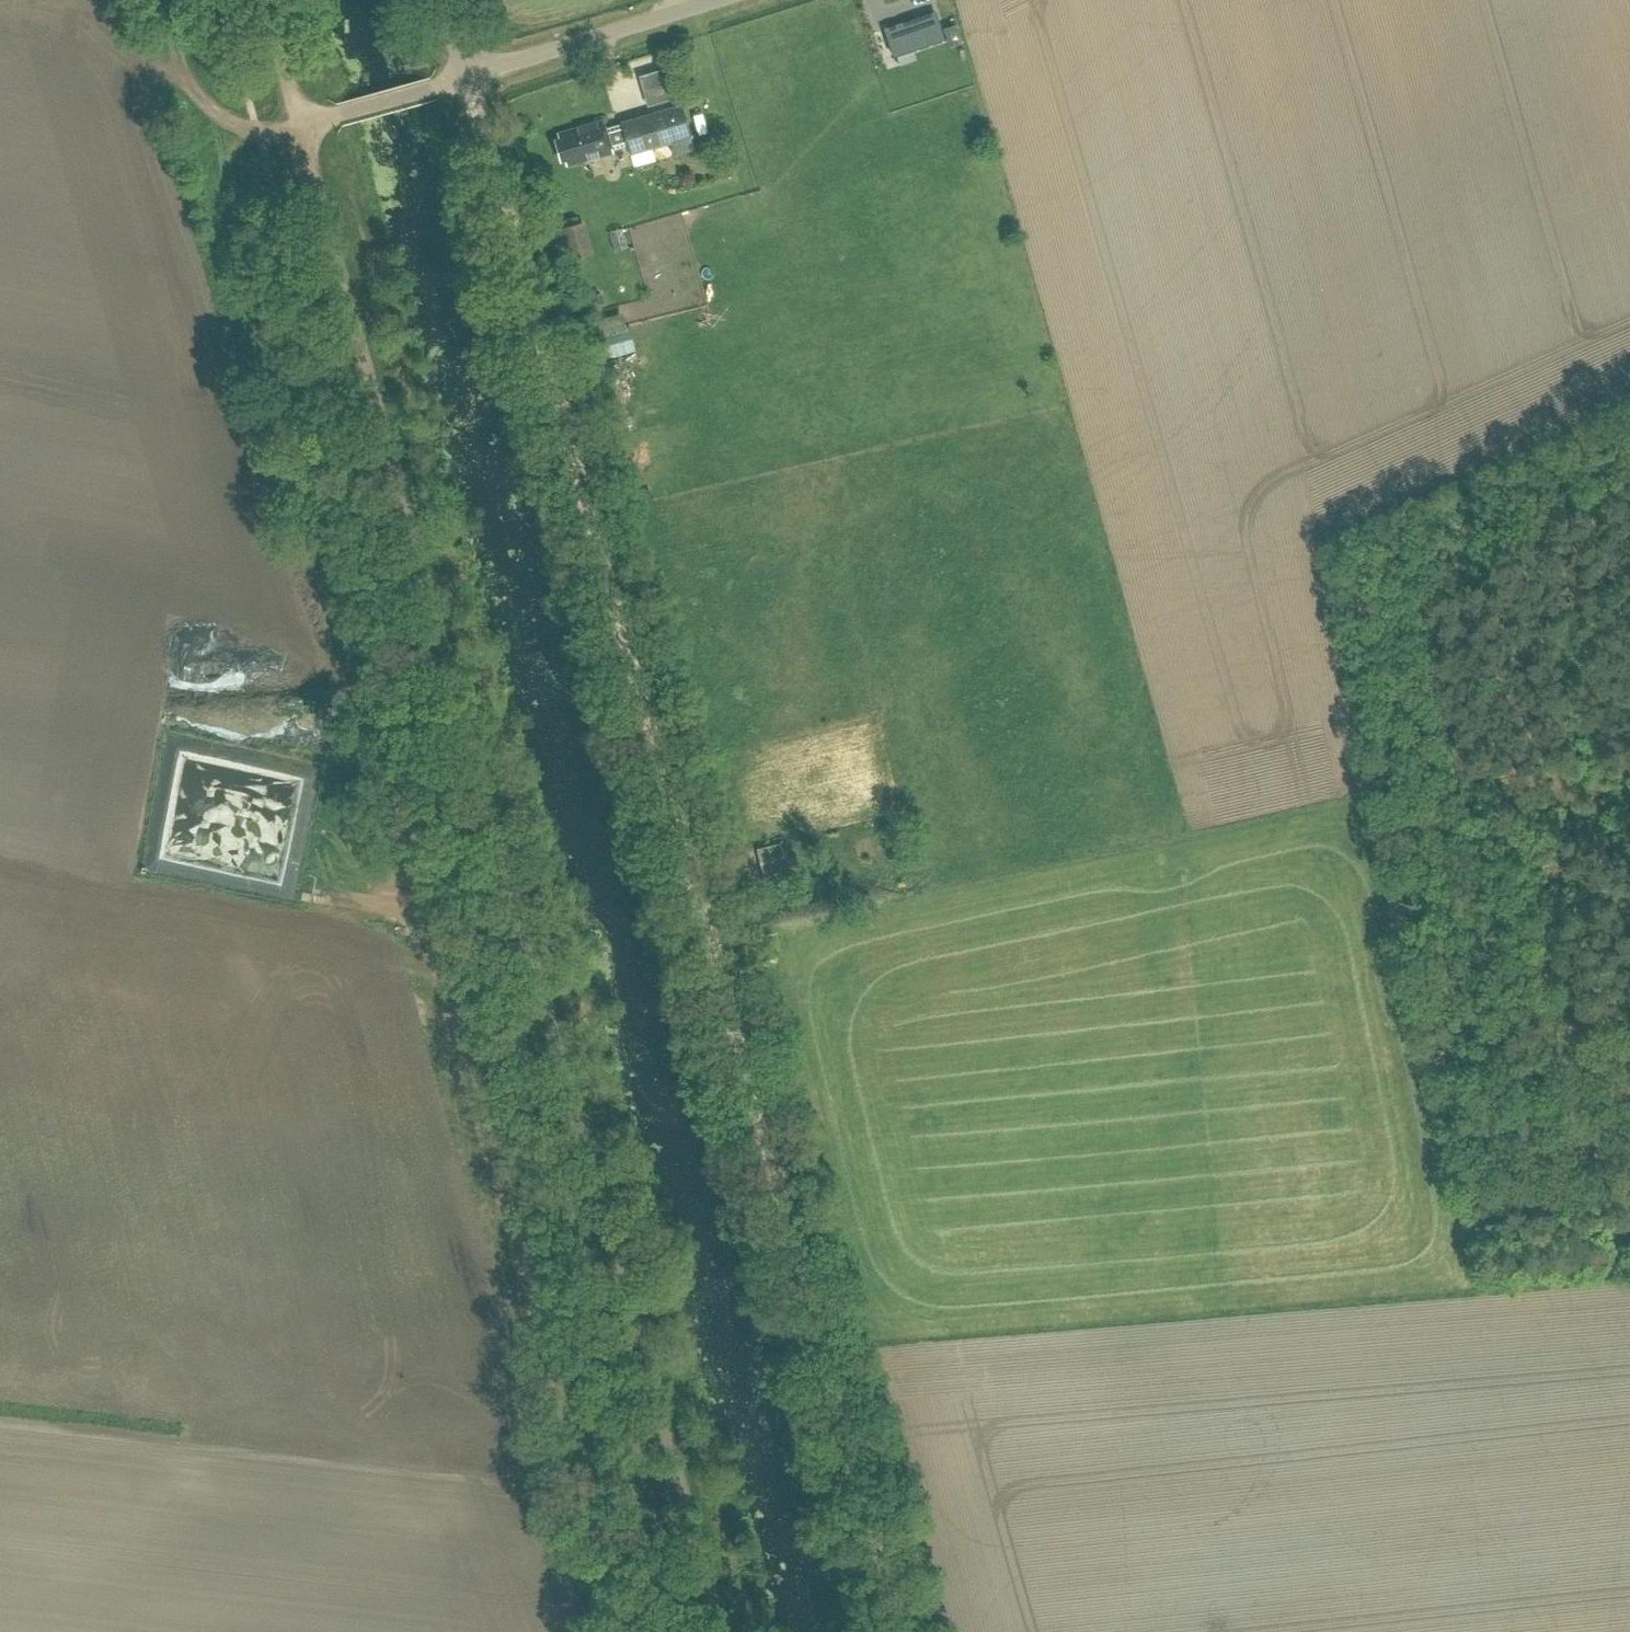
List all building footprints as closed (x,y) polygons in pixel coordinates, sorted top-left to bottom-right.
[(935,12),(884,29),(893,56),(944,39),(935,12)] [(956,26),(945,30),(951,47),(962,43),(956,26)] [(630,100),(657,93),(655,82),(627,89),(630,100)] [(620,120),(620,122),(626,144),(629,153),(691,135),(681,103),(620,120)] [(626,144),(620,122),(603,127),(601,121),(582,126),(582,128),(578,130),(577,128),(558,133),(560,139),(555,140),(561,160),(566,159),(567,164),(610,152),(609,149),(626,144)] [(571,258),(594,252),(585,220),(562,227),(571,258)] [(763,882),(789,876),(781,843),(756,849),(763,882)]
